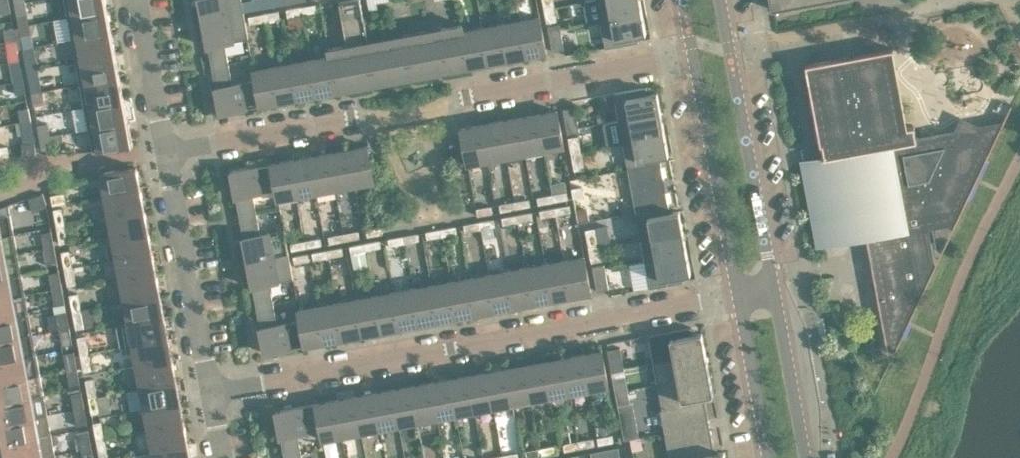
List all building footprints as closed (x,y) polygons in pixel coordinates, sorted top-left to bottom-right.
[(11,12),(9,0),(6,0),(0,1),(0,8),(1,14),(11,12)] [(68,17),(107,9),(106,0),(65,0),(68,17)] [(242,0),(199,0),(203,22),(244,14),(242,0)] [(254,9),(266,7),(265,0),(252,0),(254,9)] [(339,2),(340,8),(351,6),(350,0),(348,0),(339,2)] [(601,21),(643,13),(640,0),(587,0),(585,1),(589,23),(601,21)] [(772,9),(822,0),(771,0),(772,9)] [(18,16),(28,14),(25,1),(15,3),(18,16)] [(318,11),(316,4),(301,6),(303,14),(318,11)] [(361,4),(351,6),(352,12),(362,10),(361,4)] [(547,22),(557,21),(554,4),(544,6),(547,22)] [(287,9),(288,16),(303,14),(301,6),(287,9)] [(351,6),(340,8),(341,14),(352,12),(351,6)] [(107,9),(68,17),(72,39),(112,32),(107,9)] [(362,10),(352,12),(353,19),(364,17),(362,10)] [(280,18),(278,11),(264,13),(265,21),(280,18)] [(352,12),(341,14),(343,21),(353,19),(352,12)] [(249,16),(250,23),(265,21),(264,13),(249,16)] [(637,35),(646,33),(643,13),(601,21),(606,48),(638,42),(637,35)] [(225,43),(249,39),(244,14),(203,22),(208,46),(210,46),(214,65),(212,66),(212,67),(229,63),(225,43)] [(547,52),(540,16),(520,20),(527,56),(547,52)] [(442,27),(443,34),(369,48),(364,17),(353,19),(354,25),(344,27),(347,44),(329,48),(330,55),(337,91),(470,66),(464,30),(463,23),(442,27)] [(353,19),(343,21),(344,27),(354,25),(353,19)] [(502,23),(508,59),(527,56),(520,20),(502,23)] [(508,59),(502,23),(483,27),(489,63),(508,59)] [(548,26),(552,51),(564,49),(560,24),(548,26)] [(14,27),(4,29),(6,41),(16,40),(14,27)] [(464,30),(470,66),(489,63),(483,27),(464,30)] [(31,32),(21,34),(24,48),(34,46),(31,32)] [(112,32),(72,39),(76,61),(116,54),(112,32)] [(9,54),(18,52),(16,40),(6,41),(9,54)] [(26,60),(36,59),(34,46),(24,48),(26,60)] [(247,48),(237,49),(238,60),(249,58),(247,48)] [(933,269),(925,226),(956,220),(952,230),(953,230),(987,158),(1012,105),(1011,104),(1002,123),(979,128),(963,120),(957,132),(917,139),(914,125),(903,128),(888,50),(894,49),(893,48),(806,64),(821,144),(823,144),(825,156),(801,161),(801,162),(803,162),(818,244),(816,245),(816,246),(867,237),(888,350),(889,349),(894,350),(895,351),(925,288),(924,287),(933,269)] [(116,54),(76,61),(81,84),(120,76),(116,54)] [(311,59),(318,95),(337,91),(330,55),(311,59)] [(292,62),(299,98),(318,95),(311,59),(292,62)] [(273,66),(280,102),(299,98),(292,62),(273,66)] [(255,80),(232,84),(229,63),(212,67),(212,68),(214,67),(218,87),(215,87),(220,113),(261,105),(256,79),(255,80)] [(253,69),(255,80),(256,79),(261,105),(280,102),(273,66),(253,69)] [(21,67),(11,69),(14,81),(24,80),(21,67)] [(120,76),(81,84),(85,106),(124,99),(120,76)] [(40,79),(30,80),(32,93),(42,91),(40,79)] [(16,94),(26,92),(24,80),(14,81),(16,94)] [(648,94),(647,87),(614,93),(619,120),(661,112),(657,92),(648,94)] [(34,105),(44,103),(42,91),(32,93),(34,105)] [(124,99),(85,106),(89,129),(128,121),(124,99)] [(580,131),(575,107),(563,109),(568,133),(580,131)] [(29,108),(19,109),(21,122),(31,120),(29,108)] [(564,146),(557,110),(538,114),(544,150),(564,146)] [(619,120),(604,123),(608,144),(623,141),(623,142),(665,134),(661,112),(619,120)] [(519,117),(525,153),(544,150),(538,114),(519,117)] [(500,121),(506,157),(525,153),(519,117),(500,121)] [(24,134),(33,132),(31,120),(21,122),(24,134)] [(93,152),(133,144),(128,121),(89,129),(93,152)] [(481,124),(488,160),(506,157),(500,121),(481,124)] [(48,124),(38,125),(40,138),(50,136),(48,124)] [(461,128),(468,164),(488,160),(481,124),(461,128)] [(659,156),(669,154),(665,134),(623,142),(628,168),(661,162),(659,156)] [(43,150),(52,148),(50,136),(40,138),(43,150)] [(579,136),(569,137),(572,154),(582,152),(579,136)] [(22,143),(23,156),(36,155),(35,142),(22,143)] [(374,181),(368,145),(348,149),(354,185),(374,181)] [(329,153),(335,188),(354,185),(348,149),(329,153)] [(575,170),(585,168),(582,152),(572,154),(575,170)] [(310,156),(316,192),(335,188),(329,153),(310,156)] [(291,160),(298,195),(316,192),(310,156),(291,160)] [(276,189),(278,199),(298,195),(291,160),(272,163),(277,189),(276,189)] [(661,162),(628,168),(636,212),(669,206),(661,162)] [(236,196),(238,196),(241,216),(239,216),(239,217),(257,213),(253,193),(276,189),(277,189),(272,163),(231,171),(236,196)] [(137,166),(101,173),(105,195),(141,189),(137,166)] [(574,198),(584,196),(582,186),(572,188),(574,198)] [(141,189),(105,195),(109,216),(145,210),(141,189)] [(29,197),(34,211),(48,206),(43,192),(29,197)] [(66,202),(64,192),(51,195),(53,205),(66,202)] [(569,199),(567,192),(552,194),(554,202),(569,199)] [(538,197),(539,204),(554,202),(552,194),(538,197)] [(531,206),(529,199),(515,201),(516,209),(531,206)] [(500,204),(501,211),(516,209),(515,201),(500,204)] [(9,204),(0,207),(0,236),(14,234),(9,204)] [(571,212),(570,205),(554,208),(555,215),(571,212)] [(492,206),(477,208),(478,216),(493,213),(492,206)] [(587,206),(576,209),(578,221),(590,219),(587,206)] [(679,211),(670,212),(669,206),(636,212),(641,238),(683,230),(679,211)] [(62,207),(54,209),(57,226),(65,225),(62,207)] [(540,210),(541,217),(555,215),(554,208),(540,210)] [(145,210),(109,216),(113,238),(149,231),(145,210)] [(533,219),(532,212),(516,215),(517,222),(533,219)] [(239,217),(242,217),(245,236),(243,237),(248,261),(289,254),(284,229),(261,234),(257,213),(239,217)] [(502,217),(504,224),(517,222),(516,215),(502,217)] [(495,226),(494,219),(478,222),(480,229),(495,226)] [(464,224),(466,232),(480,229),(478,222),(464,224)] [(60,243),(68,242),(65,225),(57,226),(60,243)] [(383,233),(382,226),(367,229),(368,236),(383,233)] [(457,233),(456,226),(441,229),(442,236),(457,233)] [(596,228),(586,229),(589,246),(599,244),(596,228)] [(426,231),(428,239),(442,236),(441,229),(426,231)] [(52,230),(41,232),(44,249),(55,247),(52,230)] [(360,238),(358,230),(344,233),(345,240),(360,238)] [(683,230),(641,238),(645,261),(687,253),(683,230)] [(149,231),(113,238),(117,259),(153,252),(149,231)] [(329,236),(330,243),(345,240),(344,233),(329,236)] [(420,240),(418,233),(403,236),(404,243),(420,240)] [(14,234),(0,236),(0,257),(18,254),(14,234)] [(389,238),(390,246),(404,243),(403,236),(389,238)] [(322,245),(321,237),(306,240),(307,247),(322,245)] [(291,243),(292,250),(307,247),(306,240),(291,243)] [(381,247),(380,240),(365,243),(366,250),(381,247)] [(350,246),(352,253),(365,250),(366,250),(365,243),(350,246)] [(592,262),(602,260),(599,244),(589,246),(592,262)] [(47,265),(58,263),(55,247),(44,249),(47,265)] [(343,254),(342,247),(327,250),(329,257),(343,254)] [(70,250),(62,251),(65,268),(73,267),(70,250)] [(312,253),(314,260),(329,257),(327,250),(312,253)] [(365,250),(352,253),(354,268),(368,265),(365,250)] [(153,252),(117,259),(121,280),(157,274),(153,252)] [(294,256),(295,263),(310,261),(308,253),(294,256)] [(682,275),(691,273),(687,253),(645,261),(650,288),(683,282),(682,275)] [(18,254),(0,257),(0,278),(22,274),(18,254)] [(252,286),(254,286),(258,305),(256,306),(274,303),(270,283),(294,279),(289,254),(248,261),(252,286)] [(591,292),(585,256),(564,260),(570,296),(591,292)] [(545,264),(551,299),(570,296),(564,260),(545,264)] [(526,267),(532,303),(551,299),(545,264),(526,267)] [(604,264),(593,266),(597,291),(609,289),(604,264)] [(68,286),(76,284),(73,267),(65,268),(68,286)] [(507,271),(514,306),(532,303),(526,267),(507,271)] [(59,271),(49,273),(52,289),(62,287),(59,271)] [(488,274),(495,310),(514,306),(507,271),(488,274)] [(22,274),(0,278),(0,299),(25,294),(22,274)] [(157,274),(121,280),(125,302),(161,295),(157,274)] [(469,278),(476,313),(495,310),(488,274),(469,278)] [(450,281),(457,317),(476,313),(469,278),(450,281)] [(431,285),(438,320),(457,317),(450,281),(431,285)] [(413,288),(419,324),(438,320),(431,285),(413,288)] [(55,305),(65,303),(62,287),(52,289),(55,305)] [(394,292),(400,327),(419,324),(413,288),(394,292)] [(375,295),(381,331),(400,327),(394,292),(375,295)] [(78,293),(70,294),(73,312),(81,310),(78,293)] [(25,294),(0,299),(0,319),(29,314),(25,294)] [(161,295),(125,302),(129,323),(165,316),(161,295)] [(356,299),(363,334),(381,331),(375,295),(356,299)] [(296,298),(286,300),(288,312),(298,310),(296,298)] [(337,302),(344,338),(363,334),(356,299),(337,302)] [(318,306),(325,341),(344,338),(337,302),(318,306)] [(256,307),(258,307),(262,326),(260,327),(265,353),(306,345),(301,319),(300,319),(277,324),(274,303),(256,306),(256,307)] [(298,309),(300,319),(301,319),(306,345),(325,341),(318,306),(298,309)] [(76,329),(84,327),(81,310),(73,312),(76,329)] [(67,311),(56,313),(59,329),(70,327),(67,311)] [(29,314),(0,319),(0,340),(33,334),(29,314)] [(121,347),(133,344),(169,338),(165,316),(129,323),(117,325),(121,347)] [(62,346),(73,344),(70,327),(59,329),(62,346)] [(693,334),(691,327),(649,335),(654,361),(706,352),(702,332),(693,334)] [(37,354),(33,334),(0,340),(0,361),(37,354)] [(86,335),(78,337),(81,354),(89,352),(86,335)] [(169,338),(133,344),(137,366),(173,359),(169,338)] [(612,372),(624,369),(620,347),(608,349),(612,372)] [(609,386),(602,350),(581,354),(588,390),(609,386)] [(74,351),(63,353),(67,369),(77,367),(74,351)] [(84,371),(92,370),(89,352),(81,354),(84,371)] [(706,352),(654,361),(658,384),(710,374),(706,352)] [(37,354),(0,361),(0,382),(40,374),(37,354)] [(562,357),(569,393),(588,390),(581,354),(562,357)] [(543,361),(550,397),(569,393),(562,357),(543,361)] [(173,359),(137,366),(141,387),(177,381),(173,359)] [(524,364),(531,400),(550,397),(543,361),(524,364)] [(505,368),(512,404),(531,400),(524,364),(505,368)] [(70,386),(80,384),(77,367),(67,369),(70,386)] [(487,371),(493,407),(512,404),(505,368),(487,371)] [(468,375),(474,411),(493,407),(487,371),(468,375)] [(625,372),(612,374),(616,391),(628,389),(625,372)] [(32,396),(44,394),(40,374),(0,382),(0,402),(32,396)] [(704,395),(714,394),(710,374),(658,384),(662,409),(663,410),(705,402),(704,395)] [(449,378),(455,414),(474,411),(468,375),(449,378)] [(94,378),(86,380),(89,397),(97,395),(94,378)] [(430,382),(437,418),(455,414),(449,378),(430,382)] [(177,381),(141,387),(145,409),(181,402),(177,381)] [(411,385),(418,421),(437,418),(430,382),(411,385)] [(392,389),(399,425),(418,421),(411,385),(392,389)] [(373,392),(380,428),(399,425),(392,389),(373,392)] [(618,405),(631,403),(628,389),(616,391),(618,405)] [(81,391),(71,393),(74,409),(85,407),(81,391)] [(354,396),(361,432),(380,428),(373,392),(354,396)] [(0,402),(0,415),(1,423),(48,414),(44,394),(32,396),(0,402)] [(92,414),(100,412),(97,395),(89,397),(92,414)] [(336,399),(342,435),(361,432),(354,396),(336,399)] [(320,429),(322,439),(342,435),(336,399),(317,403),(321,429),(320,429)] [(181,402),(145,409),(149,430),(185,423),(181,402)] [(662,409),(660,409),(665,433),(710,424),(705,402),(663,410),(662,409)] [(286,455),(284,456),(284,457),(301,453),(297,433),(320,429),(321,429),(317,403),(275,411),(280,436),(282,436),(286,455)] [(77,426),(88,424),(85,407),(74,409),(77,426)] [(1,423),(5,443),(52,434),(48,414),(1,423)] [(102,421),(94,422),(97,439),(105,438),(102,421)] [(185,423),(149,430),(153,451),(189,445),(185,423)] [(609,424),(599,426),(601,435),(611,434),(609,424)] [(665,433),(669,455),(714,447),(710,424),(665,433)] [(637,425),(622,428),(624,439),(630,438),(639,436),(637,425)] [(89,431),(78,433),(81,450),(92,448),(89,431)] [(5,443),(8,457),(36,457),(55,454),(52,434),(5,443)] [(614,442),(612,434),(597,437),(599,444),(614,442)] [(639,436),(630,438),(633,450),(643,448),(641,436),(639,436)] [(100,457),(108,455),(105,438),(97,439),(100,457)] [(595,445),(593,438),(578,441),(579,448),(595,445)] [(564,443),(565,451),(579,448),(578,441),(564,443)] [(153,451),(154,457),(191,457),(189,445),(153,451)] [(557,452),(556,445),(540,448),(541,455),(557,452)] [(619,447),(605,450),(606,457),(612,457),(620,456),(619,447)] [(669,455),(670,457),(726,457),(724,451),(715,453),(714,447),(669,455)] [(92,448),(81,450),(83,457),(94,457),(92,448)] [(526,450),(527,457),(541,455),(540,448),(526,450)] [(592,457),(606,457),(605,450),(591,452),(592,457)]
